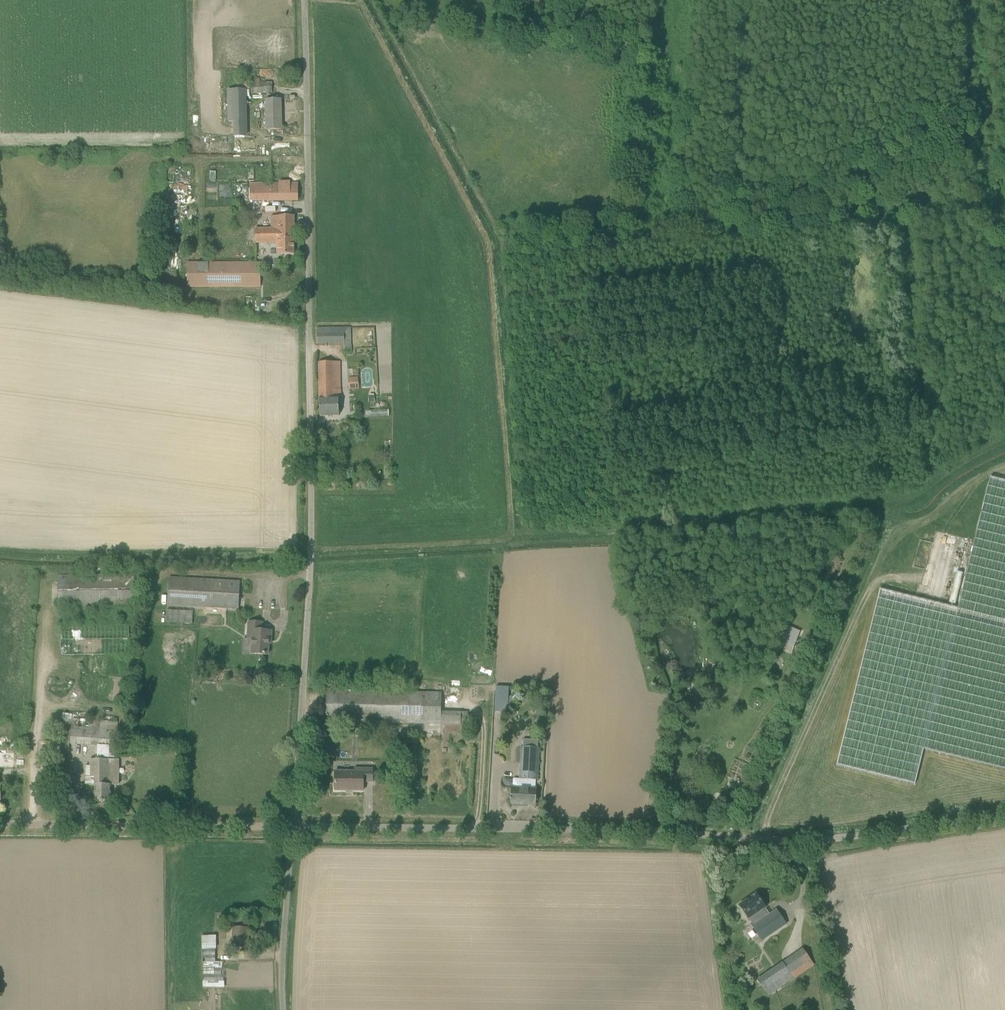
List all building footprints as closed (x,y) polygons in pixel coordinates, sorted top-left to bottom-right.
[(260,79),(252,79),(251,93),(273,93),(272,83),(261,83),(260,79)] [(282,130),(281,100),(267,100),(267,130),(282,130)] [(245,137),(245,122),(235,122),(235,137),(234,137),(234,151),(256,151),(256,137),(245,137)] [(250,200),(298,200),(298,183),(250,184),(250,200)] [(278,255),(294,255),(294,216),(272,216),(272,229),(256,229),(256,243),(278,243),(278,255)] [(187,264),(188,287),(261,287),(261,264),(187,264)] [(351,328),(334,328),(334,343),(351,343),(351,328)] [(340,362),(319,362),(320,416),(339,415),(339,398),(341,398),(340,362)] [(359,376),(349,377),(350,388),(360,388),(359,376)] [(993,478),(960,609),(881,589),(836,766),(915,786),(924,750),(1004,770),(1004,481),(993,478)] [(138,606),(138,575),(59,576),(59,607),(138,606)] [(167,605),(239,609),(240,582),(169,578),(167,605)] [(193,623),(193,610),(167,610),(166,622),(193,623)] [(262,630),(262,623),(249,622),(248,639),(253,639),(252,654),(268,655),(269,640),(271,640),(271,631),(262,630)] [(801,632),(784,625),(778,640),(795,647),(801,632)] [(441,724),(442,687),(442,686),(414,685),(414,692),(327,689),(326,721),(422,724),(441,724)] [(495,685),(495,711),(509,712),(509,686),(495,685)] [(539,693),(531,706),(539,711),(547,698),(539,693)] [(72,719),(70,744),(116,747),(118,722),(72,719)] [(13,768),(14,748),(0,747),(0,767),(13,768)] [(519,804),(536,805),(536,789),(536,780),(537,780),(539,748),(522,747),(520,779),(514,778),(513,779),(513,788),(512,788),(511,798),(510,798),(510,800),(511,800),(511,804),(512,804),(512,806),(519,806),(519,804)] [(95,785),(95,801),(110,802),(110,785),(110,774),(119,774),(119,760),(91,759),(91,777),(86,777),(86,785),(95,785)] [(335,772),(335,790),(364,791),(364,782),(373,782),(373,769),(356,769),(356,772),(335,772)] [(756,894),(739,905),(749,919),(752,924),(751,924),(762,940),(787,924),(776,910),(768,916),(764,909),(766,908),(756,894)] [(232,947),(248,948),(250,928),(234,927),(232,947)] [(216,935),(203,935),(204,987),(225,986),(225,961),(217,961),(216,935)] [(768,996),(794,978),(783,962),(758,980),(768,996)]
